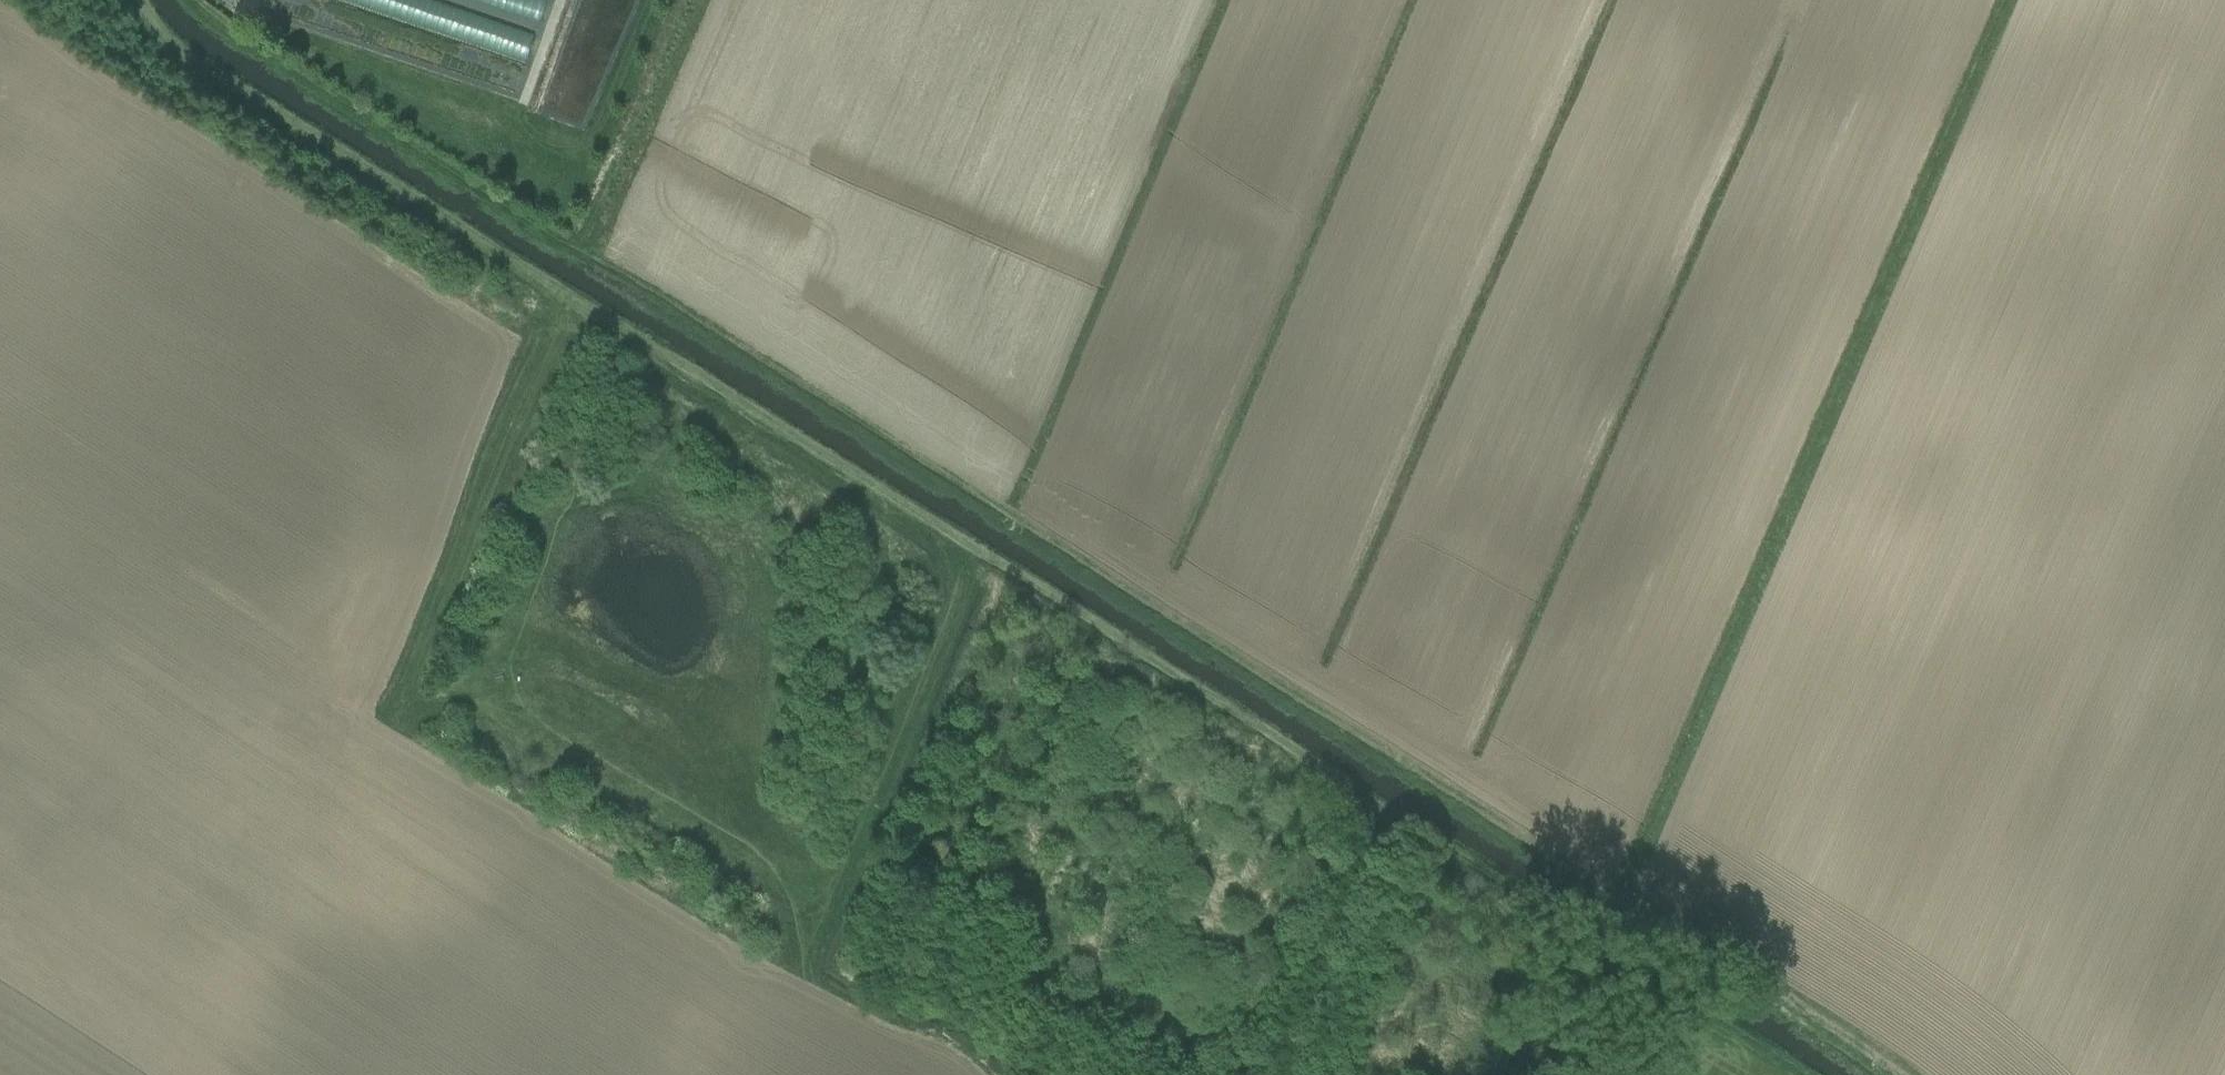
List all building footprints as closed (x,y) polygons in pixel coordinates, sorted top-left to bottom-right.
[(548,0),(489,0),(486,13),(442,0),(265,0),(262,12),(418,57),(441,64),(440,67),(452,71),(455,61),(466,64),(471,44),(530,61),(548,0)]
